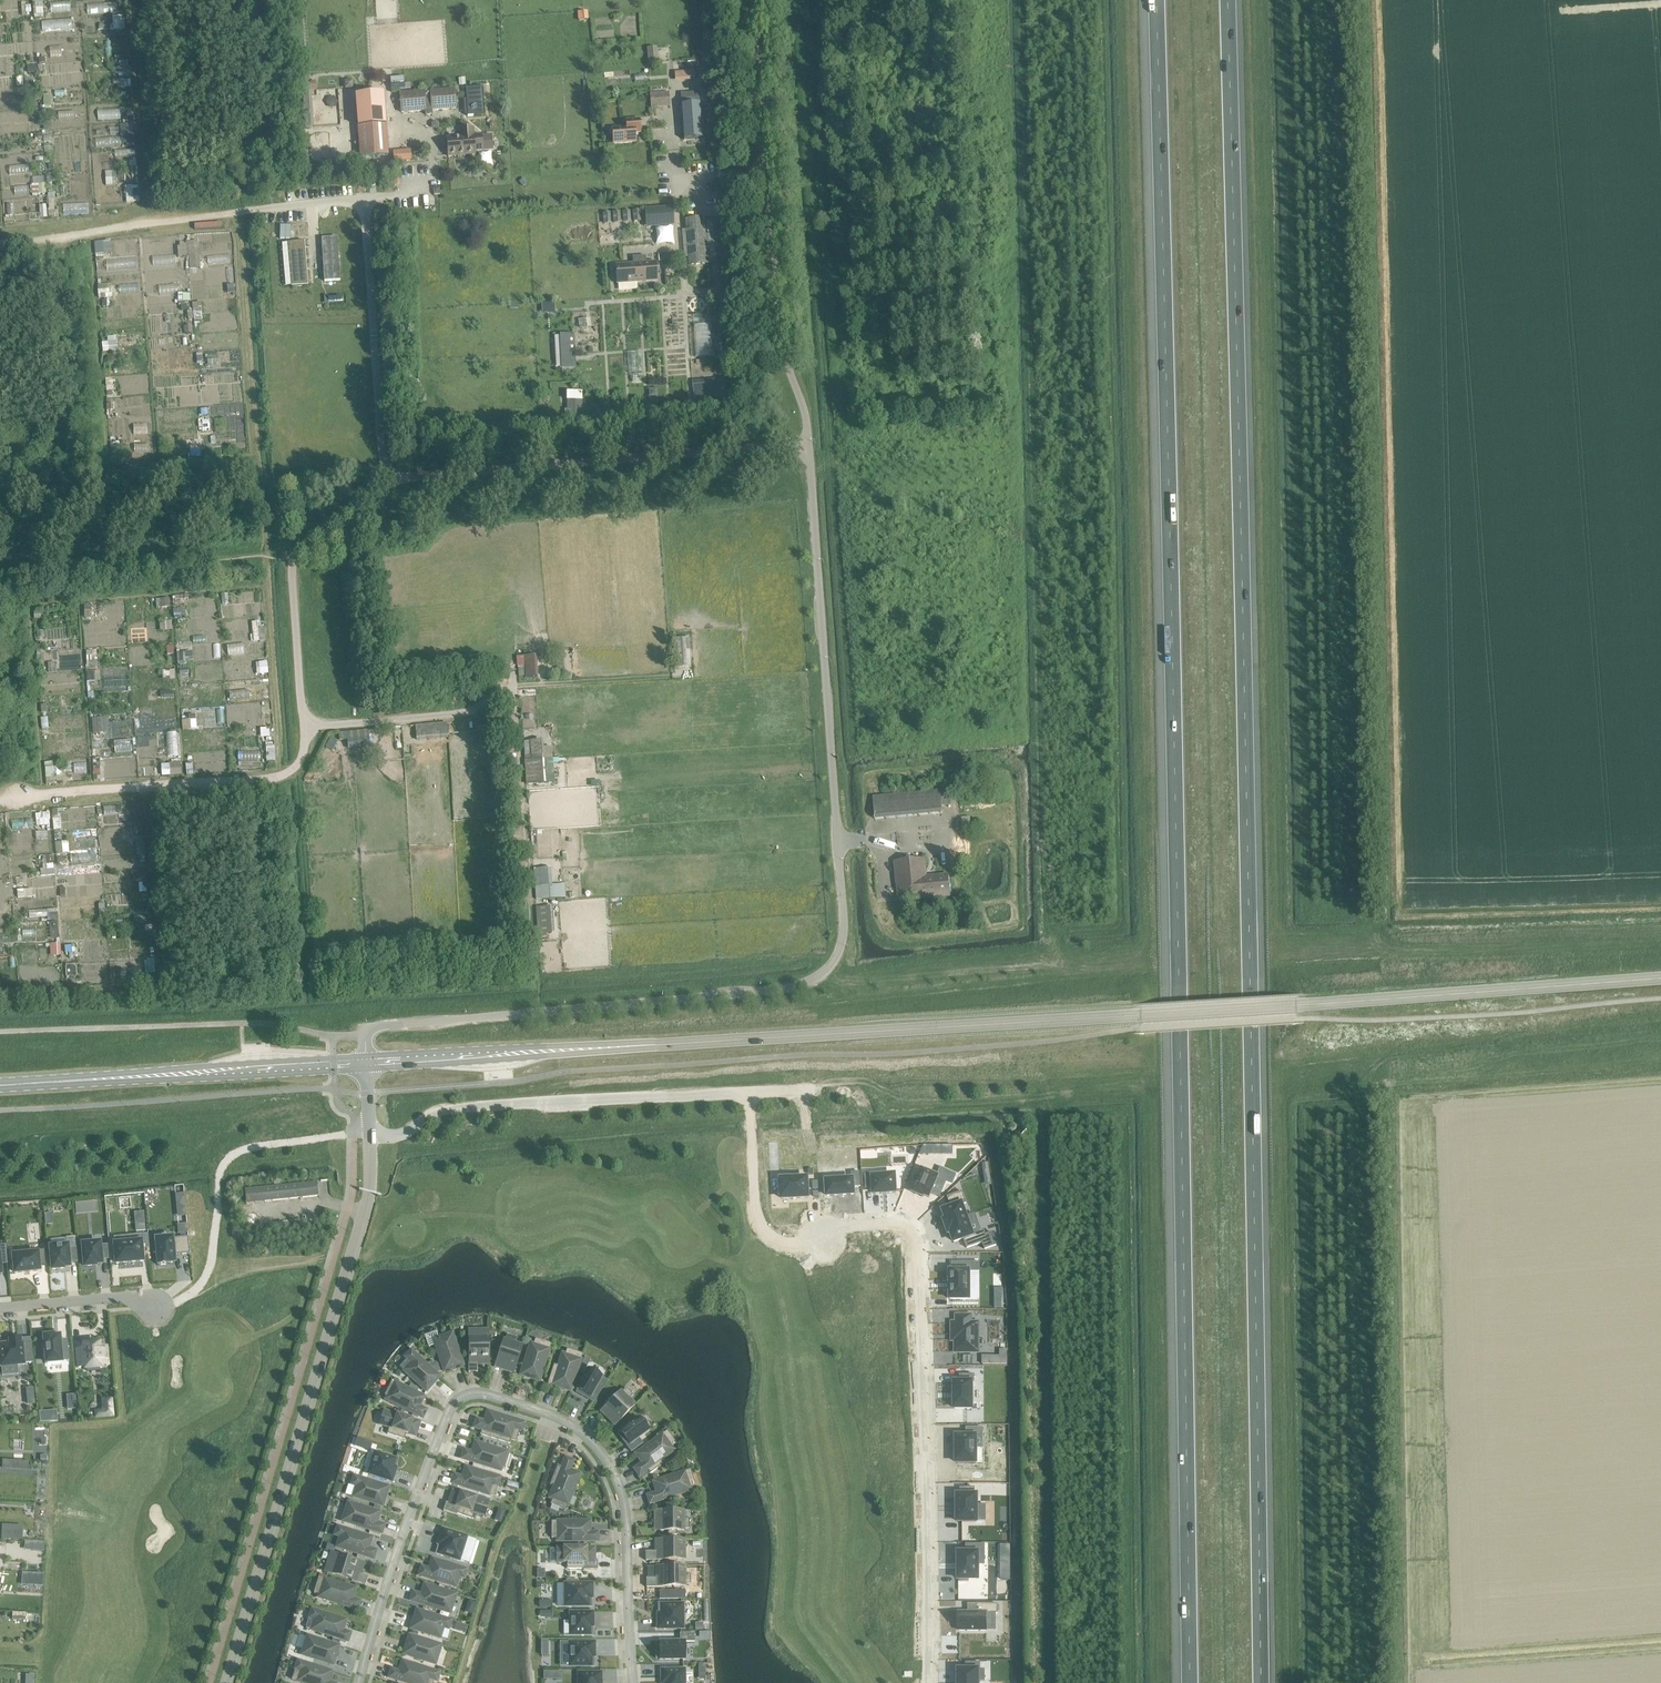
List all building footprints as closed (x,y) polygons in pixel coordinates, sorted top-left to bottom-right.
[(655,47),(646,48),(647,62),(656,62),(655,47)] [(686,72),(674,72),(675,81),(687,80),(686,72)] [(482,87),(465,88),(466,99),(467,115),(467,116),(484,115),(482,87)] [(424,93),(423,92),(399,93),(401,113),(425,111),(425,115),(432,115),(431,110),(455,109),(454,89),(430,91),(430,92),(424,93)] [(355,97),(360,157),(387,155),(383,95),(355,97)] [(701,138),(701,139),(702,139),(699,104),(681,105),(683,140),(684,140),(684,139),(701,138)] [(612,128),(613,143),(635,142),(634,132),(640,132),(639,119),(625,120),(626,127),(612,128)] [(474,152),(482,151),(481,136),(473,136),(472,128),(463,129),(464,137),(446,138),(446,140),(444,140),(445,148),(447,148),(448,157),(464,155),(463,154),(468,154),(468,155),(474,155),(474,152)] [(410,150),(393,151),(394,162),(411,161),(410,150)] [(685,220),(689,264),(707,263),(703,218),(685,220)] [(280,225),(279,239),(290,239),(291,226),(280,225)] [(337,237),(321,238),(324,282),(340,280),(337,237)] [(304,241),(287,243),(288,254),(305,252),(304,241)] [(305,252),(288,254),(289,265),(306,263),(305,252)] [(615,264),(617,283),(657,280),(655,261),(646,262),(645,255),(632,256),(633,263),(615,264)] [(306,263),(289,265),(290,276),(307,275),(306,263)] [(307,275),(290,276),(291,287),(308,286),(307,275)] [(554,303),(542,303),(542,313),(554,313),(554,303)] [(569,327),(556,328),(559,361),(572,360),(569,327)] [(726,382),(692,385),(694,400),(727,397),(726,382)] [(657,389),(648,389),(649,402),(658,402),(657,389)] [(567,392),(567,400),(581,400),(581,392),(567,392)] [(567,400),(567,409),(571,409),(571,418),(581,418),(586,418),(586,408),(581,408),(581,400),(567,400)] [(686,666),(685,638),(673,639),(675,667),(686,666)] [(555,650),(557,675),(565,674),(562,649),(555,650)] [(524,656),(525,677),(536,677),(535,655),(524,656)] [(428,730),(416,731),(416,739),(447,736),(447,729),(441,729),(441,723),(427,724),(428,730)] [(347,739),(348,746),(369,744),(368,737),(347,739)] [(524,742),(525,760),(542,759),(541,741),(524,742)] [(552,759),(542,759),(525,760),(526,784),(554,783),(553,764),(552,759)] [(942,813),(940,791),(873,797),(875,819),(942,813)] [(895,862),(899,900),(950,895),(948,875),(926,877),(924,859),(895,862)] [(542,891),(543,899),(565,898),(564,884),(549,885),(547,868),(534,869),(535,892),(542,891)] [(537,907),(538,935),(545,935),(545,933),(552,932),(550,906),(537,907)] [(916,1185),(913,1191),(913,1192),(914,1193),(914,1194),(915,1194),(915,1193),(921,1196),(921,1197),(922,1196),(923,1196),(923,1195),(929,1197),(930,1193),(939,1197),(946,1180),(952,1182),(956,1174),(940,1167),(937,1176),(922,1170),(920,1176),(916,1174),(912,1184),(916,1185)] [(852,1179),(826,1181),(827,1196),(837,1195),(843,1195),(853,1194),(853,1186),(860,1186),(859,1172),(851,1173),(852,1179)] [(873,1174),(865,1175),(866,1189),(873,1188),(873,1194),(895,1192),(894,1175),(873,1176),(873,1174)] [(807,1178),(780,1179),(782,1199),(808,1197),(807,1178)] [(263,1188),(264,1202),(318,1196),(316,1183),(263,1188)] [(944,1223),(944,1224),(945,1224),(947,1231),(947,1232),(948,1232),(948,1233),(951,1233),(954,1242),(963,1239),(967,1248),(982,1243),(985,1249),(996,1245),(992,1233),(986,1235),(985,1235),(984,1230),(981,1231),(972,1235),(966,1217),(961,1205),(966,1203),(962,1192),(947,1197),(951,1208),(943,1211),(946,1220),(944,1221),(944,1222),(944,1223)] [(140,1242),(114,1244),(116,1264),(143,1261),(141,1249),(149,1249),(147,1235),(139,1235),(140,1242)] [(51,1247),(50,1247),(52,1270),(63,1269),(63,1268),(63,1267),(69,1267),(69,1263),(77,1262),(76,1248),(68,1249),(67,1246),(66,1238),(50,1240),(51,1247)] [(175,1263),(174,1255),(189,1254),(187,1238),(173,1239),(173,1238),(155,1239),(158,1266),(169,1265),(169,1263),(175,1263)] [(84,1267),(95,1266),(95,1264),(102,1264),(101,1260),(108,1259),(107,1245),(100,1246),(100,1243),(82,1245),(84,1267)] [(37,1254),(13,1256),(15,1273),(23,1272),(39,1271),(39,1265),(46,1264),(45,1251),(37,1251),(37,1254)] [(952,1270),(950,1270),(950,1299),(967,1299),(967,1271),(979,1271),(979,1262),(952,1263),(952,1270)] [(955,1352),(977,1352),(977,1323),(970,1323),(970,1316),(956,1316),(956,1323),(952,1323),(952,1340),(955,1340),(955,1352)] [(469,1358),(468,1358),(468,1373),(477,1372),(477,1359),(480,1359),(480,1364),(489,1364),(489,1330),(469,1330),(469,1358)] [(440,1351),(437,1353),(444,1372),(452,1369),(452,1367),(455,1366),(455,1368),(463,1365),(452,1333),(436,1339),(440,1351)] [(514,1343),(516,1338),(507,1335),(505,1340),(503,1340),(496,1362),(507,1366),(505,1371),(514,1373),(522,1346),(514,1343)] [(61,1362),(61,1354),(68,1354),(67,1340),(59,1340),(59,1336),(54,1337),(53,1336),(44,1336),(46,1363),(61,1362)] [(0,1364),(1,1367),(18,1365),(25,1364),(25,1363),(32,1362),(31,1343),(21,1343),(21,1339),(19,1339),(11,1339),(9,1340),(9,1343),(0,1344),(0,1365),(0,1364)] [(491,1339),(489,1346),(495,1348),(497,1341),(491,1339)] [(531,1379),(539,1381),(551,1344),(535,1339),(529,1357),(526,1356),(520,1375),(529,1378),(529,1377),(532,1378),(531,1379)] [(99,1348),(99,1344),(90,1344),(90,1346),(83,1347),(84,1350),(76,1350),(78,1368),(85,1367),(85,1369),(87,1369),(87,1372),(100,1371),(100,1368),(101,1368),(101,1366),(108,1365),(106,1347),(99,1348)] [(561,1367),(554,1365),(547,1384),(560,1388),(561,1387),(563,1388),(563,1389),(571,1391),(583,1354),(567,1349),(561,1367)] [(399,1367),(426,1392),(432,1385),(426,1379),(428,1377),(430,1379),(436,1373),(411,1351),(405,1357),(407,1359),(399,1367)] [(582,1362),(579,1372),(582,1374),(588,1365),(582,1362)] [(602,1379),(602,1378),(588,1370),(577,1390),(590,1397),(589,1400),(593,1403),(607,1382),(602,1379)] [(960,1382),(954,1382),(954,1393),(954,1398),(954,1408),(972,1408),(971,1383),(974,1383),(974,1375),(960,1375),(960,1382)] [(399,1403),(397,1406),(422,1418),(426,1410),(418,1406),(419,1403),(421,1404),(424,1397),(416,1393),(408,1389),(392,1381),(384,1395),(399,1403)] [(629,1399),(633,1395),(626,1388),(622,1392),(621,1391),(615,1396),(613,1394),(608,1399),(610,1402),(604,1408),(618,1422),(635,1405),(629,1399)] [(99,1410),(94,1410),(95,1418),(114,1417),(112,1398),(101,1399),(102,1408),(99,1410)] [(379,1425),(389,1428),(387,1434),(404,1440),(406,1433),(410,1435),(415,1421),(383,1411),(379,1425)] [(48,1413),(39,1414),(40,1422),(49,1422),(48,1413)] [(490,1420),(493,1421),(492,1424),(476,1419),(474,1428),(481,1430),(480,1435),(509,1444),(511,1440),(516,1441),(519,1431),(522,1432),(524,1423),(492,1413),(490,1420)] [(631,1452),(637,1447),(643,1443),(638,1438),(649,1430),(639,1417),(620,1431),(629,1443),(627,1445),(631,1452)] [(966,1436),(956,1436),(956,1463),(975,1463),(975,1437),(982,1437),(982,1428),(966,1428),(966,1436)] [(666,1462),(661,1456),(676,1445),(667,1431),(635,1454),(640,1461),(641,1460),(643,1462),(634,1469),(639,1476),(647,1470),(650,1474),(666,1462)] [(489,1464),(505,1469),(510,1453),(475,1442),(473,1450),(474,1450),(473,1453),(464,1450),(461,1459),(488,1467),(489,1464)] [(375,1452),(368,1473),(392,1481),(396,1468),(393,1467),(395,1459),(375,1452)] [(569,1471),(573,1461),(565,1458),(561,1467),(557,1465),(550,1484),(557,1487),(550,1504),(566,1510),(580,1474),(572,1471),(572,1473),(569,1471)] [(452,1484),(494,1497),(500,1478),(470,1469),(468,1476),(471,1477),(470,1480),(454,1475),(452,1484)] [(653,1482),(655,1490),(657,1489),(658,1492),(647,1496),(650,1504),(678,1495),(677,1492),(695,1486),(690,1470),(653,1482)] [(381,1493),(383,1485),(354,1476),(351,1485),(356,1486),(353,1497),(375,1504),(381,1506),(382,1506),(385,1498),(377,1495),(378,1492),(381,1493)] [(960,1495),(957,1495),(957,1521),(977,1521),(986,1520),(986,1505),(977,1505),(977,1495),(974,1495),(974,1488),(960,1488),(960,1495)] [(454,1505),(446,1502),(443,1511),(456,1515),(457,1514),(473,1519),(475,1513),(485,1516),(489,1502),(458,1492),(454,1505)] [(343,1518),(356,1522),(355,1525),(382,1534),(384,1525),(375,1522),(376,1519),(378,1520),(380,1512),(379,1512),(373,1510),(348,1502),(343,1518)] [(375,1504),(373,1510),(379,1512),(381,1506),(375,1504)] [(683,1519),(683,1511),(660,1511),(660,1531),(668,1531),(668,1535),(677,1535),(677,1531),(684,1531),(684,1529),(689,1529),(689,1519),(683,1519)] [(598,1541),(598,1532),(589,1532),(589,1529),(590,1529),(590,1521),(551,1522),(551,1538),(570,1538),(570,1542),(598,1541)] [(337,1527),(335,1535),(340,1537),(336,1547),(357,1554),(355,1560),(363,1563),(365,1557),(373,1559),(376,1551),(369,1548),(361,1546),(362,1543),(364,1544),(367,1536),(337,1527)] [(442,1529),(438,1544),(441,1545),(438,1554),(459,1560),(469,1563),(476,1540),(466,1537),(442,1529)] [(661,1540),(661,1552),(645,1552),(645,1561),(662,1561),(662,1560),(684,1560),(684,1540),(661,1540)] [(31,1542),(31,1551),(44,1551),(44,1542),(31,1542)] [(965,1553),(958,1553),(958,1579),(977,1579),(977,1553),(984,1553),(984,1544),(965,1544),(965,1553)] [(583,1569),(583,1570),(597,1570),(597,1561),(589,1561),(589,1548),(556,1548),(556,1562),(567,1562),(567,1569),(583,1569)] [(325,1572),(352,1580),(351,1581),(365,1585),(368,1577),(355,1573),(356,1570),(361,1572),(364,1563),(363,1563),(355,1560),(331,1553),(325,1572)] [(435,1568),(438,1569),(437,1572),(421,1567),(419,1576),(456,1587),(459,1577),(464,1579),(467,1570),(437,1561),(435,1568)] [(646,1578),(646,1587),(662,1587),(662,1586),(685,1586),(685,1584),(690,1584),(690,1574),(685,1575),(685,1566),(656,1566),(656,1575),(661,1575),(661,1578),(646,1578)] [(22,1573),(21,1585),(29,1586),(30,1573),(22,1573)] [(331,1598),(330,1601),(357,1610),(360,1601),(351,1599),(352,1596),(353,1596),(356,1589),(319,1577),(314,1593),(331,1598)] [(422,1592),(423,1592),(422,1595),(413,1592),(411,1601),(437,1609),(438,1606),(451,1610),(456,1594),(424,1584),(422,1592)] [(592,1584),(564,1584),(565,1606),(589,1606),(589,1598),(592,1598),(592,1584)] [(661,1613),(658,1613),(658,1629),(679,1628),(683,1628),(683,1604),(661,1604),(661,1613)] [(977,1612),(958,1612),(959,1631),(986,1631),(986,1613),(997,1613),(997,1604),(976,1604),(977,1612)] [(309,1618),(314,1620),(311,1630),(333,1637),(340,1639),(348,1642),(350,1633),(335,1628),(336,1626),(339,1626),(341,1619),(312,1610),(309,1618)] [(419,1619),(422,1620),(421,1623),(413,1620),(410,1629),(440,1638),(443,1628),(448,1629),(451,1621),(421,1611),(419,1619)] [(570,1621),(563,1621),(563,1634),(570,1634),(570,1635),(590,1635),(589,1626),(593,1626),(593,1612),(570,1613),(570,1621)] [(680,1641),(659,1641),(659,1660),(685,1659),(685,1642),(694,1642),(694,1634),(680,1634),(680,1641)] [(407,1643),(408,1643),(407,1646),(406,1646),(403,1654),(422,1661),(423,1657),(436,1661),(441,1645),(409,1635),(407,1643)] [(302,1652),(315,1656),(314,1659),(333,1665),(336,1656),(334,1656),(335,1653),(337,1654),(339,1646),(338,1646),(331,1643),(307,1636),(302,1652)] [(333,1637),(331,1643),(338,1646),(340,1639),(333,1637)] [(594,1642),(569,1642),(569,1666),(591,1666),(591,1656),(594,1656),(594,1642)] [(301,1682),(331,1682),(321,1680),(322,1677),(325,1678),(327,1670),(298,1661),(292,1680),(301,1682)] [(407,1671),(407,1674),(391,1669),(388,1678),(405,1682),(433,1682),(434,1681),(437,1681),(439,1673),(407,1663),(405,1670),(407,1671)] [(958,1670),(958,1682),(978,1682),(978,1671),(985,1671),(984,1663),(965,1663),(965,1670),(958,1670)] [(661,1670),(661,1682),(684,1682),(684,1669),(661,1670)] [(560,1679),(560,1671),(543,1671),(543,1679),(560,1679)] [(578,1673),(578,1682),(601,1682),(601,1673),(578,1673)]
